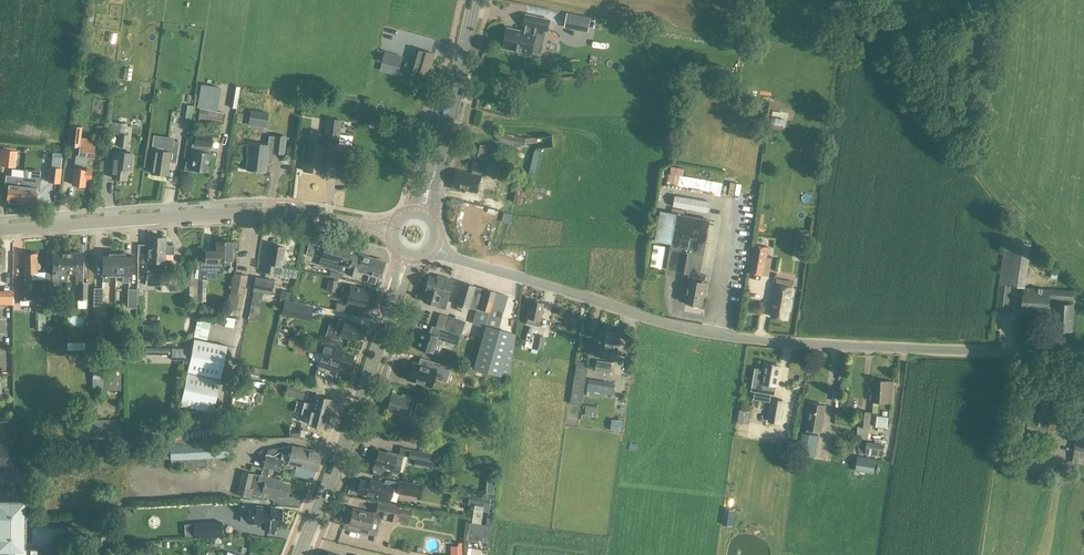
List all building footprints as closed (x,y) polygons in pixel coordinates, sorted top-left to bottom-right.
[(90,18),(99,19),(100,12),(91,11),(90,18)] [(565,26),(573,28),(576,14),(567,13),(565,26)] [(526,15),(523,30),(507,27),(502,49),(518,52),(520,53),(519,54),(530,57),(537,29),(547,32),(550,20),(526,15)] [(433,62),(435,55),(419,50),(412,73),(427,78),(432,62),(433,62)] [(402,57),(385,52),(382,63),(399,67),(402,57)] [(725,66),(707,63),(706,71),(724,74),(725,66)] [(273,98),(274,89),(247,89),(247,98),(273,98)] [(203,106),(221,107),(221,93),(204,92),(203,106)] [(173,107),(182,108),(184,97),(174,96),(173,107)] [(200,110),(198,121),(222,125),(224,114),(200,110)] [(250,110),(248,125),(267,128),(269,113),(250,110)] [(784,129),(786,119),(768,117),(767,126),(784,129)] [(338,129),(339,120),(327,119),(324,142),(338,144),(339,135),(340,129),(338,129)] [(125,135),(127,124),(113,123),(111,134),(120,135),(119,146),(127,147),(129,135),(125,135)] [(81,128),(70,127),(68,147),(79,148),(81,128)] [(538,142),(537,137),(526,139),(502,133),(500,142),(524,148),(525,144),(538,142)] [(193,172),(194,170),(207,172),(209,153),(210,148),(212,136),(196,134),(194,146),(195,146),(194,151),(192,161),(187,161),(185,171),(193,172)] [(338,144),(351,146),(353,137),(339,135),(338,144)] [(250,155),(248,170),(253,171),(253,172),(262,173),(263,172),(264,172),(266,156),(270,157),(271,152),(274,152),(274,153),(283,154),(285,138),(276,137),(269,137),(268,146),(249,144),(248,155),(250,155)] [(96,140),(80,138),(78,157),(88,158),(94,158),(96,140)] [(151,174),(168,176),(171,153),(178,154),(180,143),(173,142),(172,146),(165,145),(164,152),(155,150),(151,174)] [(307,144),(304,171),(321,173),(324,145),(307,144)] [(480,145),(477,157),(486,159),(489,147),(480,145)] [(3,151),(1,166),(14,167),(16,153),(3,151)] [(127,180),(128,170),(131,171),(134,154),(114,151),(112,166),(114,166),(112,178),(127,180)] [(78,157),(76,156),(72,185),(84,187),(85,179),(90,180),(92,170),(86,170),(88,158),(78,157)] [(456,170),(451,189),(462,192),(463,189),(478,193),(482,175),(484,176),(487,165),(475,162),(473,170),(472,174),(456,170)] [(50,167),(49,182),(60,183),(62,168),(50,167)] [(667,187),(720,196),(723,183),(670,174),(667,187)] [(6,202),(21,204),(22,187),(14,186),(15,179),(6,178),(5,188),(8,188),(6,202)] [(32,181),(31,188),(22,187),(21,204),(35,205),(36,191),(39,192),(40,182),(32,181)] [(667,269),(692,274),(691,280),(690,280),(686,303),(702,306),(703,297),(706,298),(709,283),(706,282),(707,276),(700,275),(710,220),(677,214),(661,211),(656,241),(671,244),(667,269)] [(138,262),(138,277),(147,278),(162,278),(162,271),(154,271),(154,269),(164,269),(165,263),(166,254),(173,254),(174,245),(166,245),(166,238),(148,237),(147,245),(139,245),(138,262)] [(1032,244),(1006,240),(996,312),(1009,313),(1012,286),(1025,288),(1032,244)] [(206,252),(202,251),(199,279),(206,280),(206,271),(222,272),(222,260),(231,261),(231,258),(234,258),(234,253),(231,253),(232,242),(217,242),(217,252),(206,252)] [(325,244),(321,258),(319,266),(342,273),(356,277),(358,272),(380,278),(384,262),(362,256),(362,257),(349,253),(349,251),(325,244)] [(754,245),(752,261),(766,263),(769,247),(754,245)] [(266,273),(273,274),(280,275),(282,267),(282,264),(285,265),(285,259),(283,259),(285,248),(270,246),(267,264),(266,273)] [(306,255),(312,257),(314,251),(308,249),(306,255)] [(23,273),(24,273),(24,280),(18,280),(18,301),(29,300),(29,280),(32,280),(32,273),(37,273),(37,254),(23,254),(23,273)] [(53,274),(52,274),(52,284),(46,284),(47,304),(56,304),(56,284),(59,284),(59,274),(67,274),(67,254),(52,254),(52,255),(53,255),(53,274)] [(82,254),(67,254),(67,274),(76,274),(76,284),(78,284),(78,300),(87,300),(88,287),(82,287),(82,273),(81,255),(82,255),(82,254)] [(116,276),(117,254),(104,254),(103,283),(109,283),(109,276),(116,276)] [(117,254),(116,276),(123,277),(123,283),(129,284),(130,255),(117,254)] [(231,294),(230,293),(227,308),(237,310),(239,295),(244,296),(247,276),(234,274),(231,294)] [(429,276),(427,285),(436,288),(436,289),(438,290),(437,294),(439,295),(438,300),(443,302),(443,304),(446,305),(446,303),(444,302),(450,282),(449,282),(450,279),(438,276),(437,279),(429,276)] [(274,281),(256,278),(254,291),(272,294),(274,281)] [(789,310),(790,310),(792,298),(793,298),(795,287),(794,287),(795,282),(776,278),(775,284),(773,294),(774,294),(772,307),(773,307),(772,316),(787,319),(789,310)] [(329,280),(327,291),(335,292),(338,281),(329,280)] [(511,334),(497,329),(507,296),(495,293),(484,289),(484,290),(475,287),(460,283),(454,304),(469,309),(469,308),(477,310),(473,324),(485,328),(473,369),(499,376),(511,334)] [(436,289),(436,288),(427,285),(425,292),(423,302),(436,305),(435,306),(442,308),(443,306),(445,307),(446,305),(443,304),(443,302),(438,300),(439,295),(437,294),(438,290),(436,289)] [(1074,305),(1074,303),(1076,303),(1077,296),(1074,296),(1074,288),(1072,288),(1072,285),(1067,285),(1067,288),(1057,287),(1055,330),(1072,331),(1074,305)] [(343,287),(341,294),(349,296),(347,302),(365,306),(368,294),(362,292),(363,290),(350,287),(350,288),(343,287)] [(94,288),(94,307),(102,307),(103,288),(94,288)] [(1049,313),(1050,290),(1022,288),(1021,314),(1049,315),(1049,313)] [(137,290),(129,290),(128,308),(136,308),(137,290)] [(303,305),(285,301),(282,313),(300,317),(303,305)] [(534,326),(535,319),(540,320),(543,303),(529,301),(526,317),(527,318),(526,324),(534,326)] [(46,304),(35,304),(36,320),(46,320),(46,304)] [(91,320),(91,309),(76,310),(76,320),(91,320)] [(230,311),(229,321),(239,322),(240,313),(230,311)] [(443,330),(460,335),(464,322),(447,317),(443,330)] [(341,334),(340,336),(350,339),(350,337),(359,340),(363,327),(345,321),(340,319),(336,332),(341,334)] [(460,335),(443,330),(432,327),(429,334),(422,332),(419,341),(418,341),(416,345),(418,346),(417,348),(432,353),(432,351),(439,353),(443,339),(458,343),(460,335)] [(613,356),(617,332),(599,330),(595,353),(613,356)] [(527,334),(525,347),(542,350),(545,337),(527,334)] [(294,353),(305,355),(307,343),(303,342),(304,339),(290,337),(289,346),(295,347),(294,353)] [(227,347),(195,340),(181,407),(213,414),(227,347)] [(336,347),(324,343),(317,364),(328,368),(329,365),(348,372),(353,356),(335,349),(336,347)] [(187,349),(172,348),(172,360),(187,360),(187,349)] [(612,363),(597,361),(595,371),(610,374),(612,363)] [(120,363),(93,363),(93,389),(103,389),(103,391),(121,390),(120,363)] [(412,364),(411,366),(410,366),(408,372),(410,372),(407,380),(430,387),(433,379),(443,383),(445,383),(450,368),(448,367),(436,364),(434,371),(418,366),(412,364)] [(766,364),(762,384),(776,386),(780,367),(766,364)] [(587,391),(589,391),(605,394),(614,395),(616,384),(589,379),(587,391)] [(894,383),(874,381),(872,402),(873,402),(873,406),(878,406),(878,402),(892,403),(894,383)] [(285,395),(303,400),(305,389),(288,384),(285,395)] [(392,394),(386,411),(403,416),(404,416),(408,417),(411,409),(413,401),(409,399),(407,398),(408,396),(402,394),(401,397),(392,394)] [(1032,419),(1029,418),(1027,432),(1048,435),(1050,421),(1047,421),(1050,397),(1035,395),(1032,419)] [(305,415),(310,417),(308,424),(324,428),(331,400),(315,396),(315,397),(312,397),(310,404),(313,404),(313,405),(310,405),(310,407),(304,406),(303,409),(296,407),(293,417),(293,420),(303,423),(305,415)] [(768,421),(780,424),(784,401),(772,399),(768,421)] [(600,410),(599,401),(589,402),(589,411),(600,410)] [(417,402),(415,410),(414,410),(427,414),(430,406),(417,402)] [(818,435),(814,430),(821,431),(825,406),(811,404),(807,429),(802,433),(799,453),(815,456),(818,435)] [(869,427),(871,413),(860,411),(858,426),(859,426),(858,433),(868,434),(868,427),(869,427)] [(748,424),(749,415),(739,414),(738,422),(748,424)] [(617,427),(626,427),(626,415),(616,415),(617,427)] [(877,417),(876,427),(888,428),(889,418),(877,417)] [(179,421),(180,435),(208,433),(207,426),(190,427),(190,420),(179,421)] [(264,433),(264,420),(245,421),(245,434),(264,433)] [(121,421),(88,421),(88,428),(78,429),(78,430),(41,430),(41,447),(54,447),(54,444),(78,444),(78,449),(88,448),(88,443),(121,443),(121,421)] [(271,432),(286,431),(285,422),(270,423),(271,432)] [(1078,440),(1075,461),(1083,463),(1083,433),(1077,432),(1076,439),(1078,440)] [(431,454),(433,440),(424,439),(422,452),(430,454),(431,454)] [(785,441),(783,457),(795,458),(797,442),(785,441)] [(7,445),(0,445),(0,466),(7,466),(7,458),(14,458),(15,442),(7,442),(7,445)] [(885,445),(867,442),(867,443),(860,442),(859,453),(883,457),(885,445)] [(207,464),(207,459),(228,458),(227,443),(171,446),(172,465),(182,465),(187,469),(203,468),(204,469),(208,465),(207,464)] [(269,450),(264,467),(271,469),(279,471),(284,473),(286,468),(295,471),(294,475),(312,480),(316,471),(317,471),(321,453),(293,446),(269,450)] [(422,452),(409,450),(408,457),(415,459),(429,461),(430,454),(422,452)] [(375,465),(374,470),(383,473),(384,467),(392,469),(391,471),(399,473),(403,457),(387,452),(387,455),(379,452),(375,465)] [(857,456),(855,471),(874,473),(876,459),(857,456)] [(415,459),(414,466),(429,468),(430,461),(429,461),(415,459)] [(251,498),(253,490),(287,498),(290,486),(277,483),(278,480),(269,478),(271,469),(264,467),(262,476),(244,472),(238,495),(251,498)] [(361,480),(357,493),(380,500),(389,503),(393,492),(396,492),(396,494),(418,497),(420,485),(398,481),(398,482),(386,480),(385,483),(370,479),(369,483),(361,480)] [(470,495),(468,505),(475,506),(483,507),(492,509),(494,499),(470,495)] [(65,549),(65,525),(32,525),(32,543),(23,543),(23,502),(1,502),(1,510),(0,510),(0,527),(1,527),(1,534),(0,534),(1,534),(1,541),(0,541),(0,550),(8,550),(8,554),(37,554),(37,549),(65,549)] [(387,516),(387,520),(397,522),(399,516),(410,518),(411,512),(400,510),(378,504),(376,513),(381,514),(387,516)] [(281,510),(251,507),(250,522),(254,522),(253,525),(260,526),(260,523),(264,523),(263,528),(275,529),(275,524),(282,524),(282,517),(280,517),(281,510)] [(373,514),(353,509),(349,525),(369,530),(371,522),(379,524),(381,514),(376,513),(373,512),(373,514)] [(733,510),(725,509),(722,524),(732,525),(734,510),(733,510)] [(194,526),(194,538),(222,536),(221,521),(207,522),(207,525),(194,526)] [(482,535),(490,536),(492,526),(485,525),(480,524),(472,522),(468,522),(465,537),(474,538),(475,533),(482,535)] [(463,546),(451,547),(451,554),(463,554),(463,546)]
